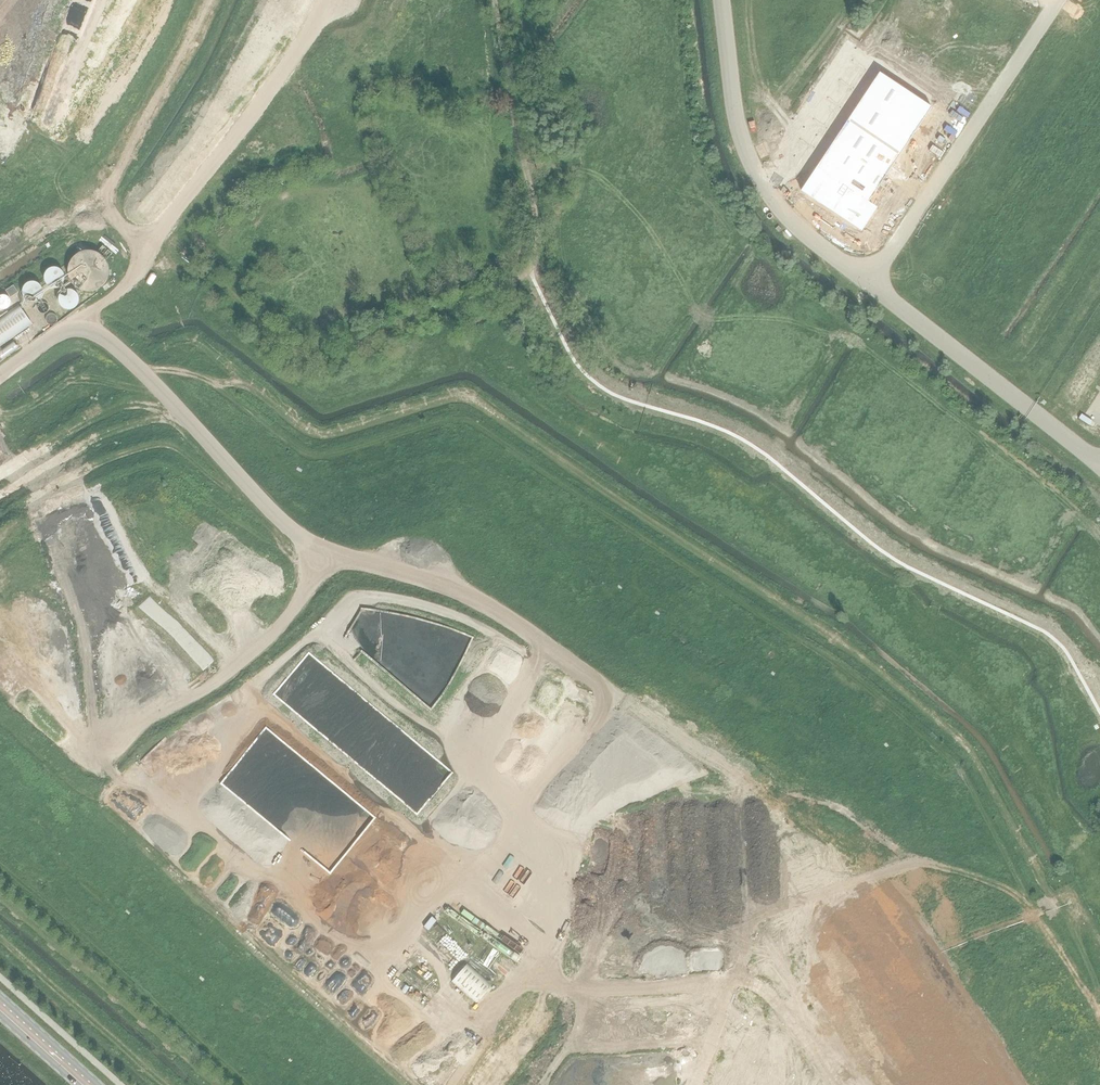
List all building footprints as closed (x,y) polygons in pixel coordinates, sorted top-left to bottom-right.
[(0,38),(0,46),(18,37),(15,30),(0,38)] [(880,72),(801,191),(821,204),(823,200),(832,206),(830,210),(861,231),(862,230),(861,230),(875,209),(867,204),(932,107),(880,72)] [(108,274),(108,271),(108,267),(106,263),(105,260),(101,256),(98,253),(94,251),(89,250),(85,250),(82,251),(78,252),(75,254),(72,257),(70,260),(68,264),(66,268),(66,271),(67,276),(68,279),(70,284),(73,287),(76,289),(81,291),(85,292),(89,292),(92,292),(96,290),(100,287),(103,285),(105,283),(107,278),(108,274)] [(64,281),(65,277),(64,273),(63,271),(62,269),(58,267),(56,266),(53,266),(51,267),(49,268),(47,270),(45,273),(44,277),(45,280),(47,284),(49,285),(51,286),(53,287),(55,287),(59,286),(60,285),(62,284),(64,281)] [(43,294),(44,290),(43,286),(42,285),(40,283),(37,281),(35,280),(32,280),(30,281),(28,282),(25,284),(24,287),(23,291),(24,294),(25,297),(27,299),(29,300),(31,301),(34,301),(38,300),(39,299),(41,298),(43,294)] [(14,288),(13,286),(7,290),(11,296),(17,292),(14,288)] [(78,303),(79,299),(78,295),(77,293),(75,291),(72,289),(70,289),(67,289),(65,289),(63,290),(60,292),(59,296),(58,299),(59,303),(60,306),(63,308),(64,309),(67,310),(69,310),(73,309),(74,308),(76,306),(78,303)] [(50,308),(49,306),(48,304),(47,303),(44,302),(43,302),(41,303),(40,304),(38,306),(38,308),(39,311),(40,312),(42,313),(45,314),(47,313),(48,312),(49,310),(50,308)] [(17,305),(0,317),(0,347),(32,324),(18,304),(17,305)] [(302,637),(309,648),(315,644),(308,633),(302,637)] [(295,661),(309,648),(300,639),(286,653),(295,661)] [(492,944),(515,959),(522,949),(499,933),(492,944)] [(467,964),(452,980),(477,1002),(491,986),(467,964)]
